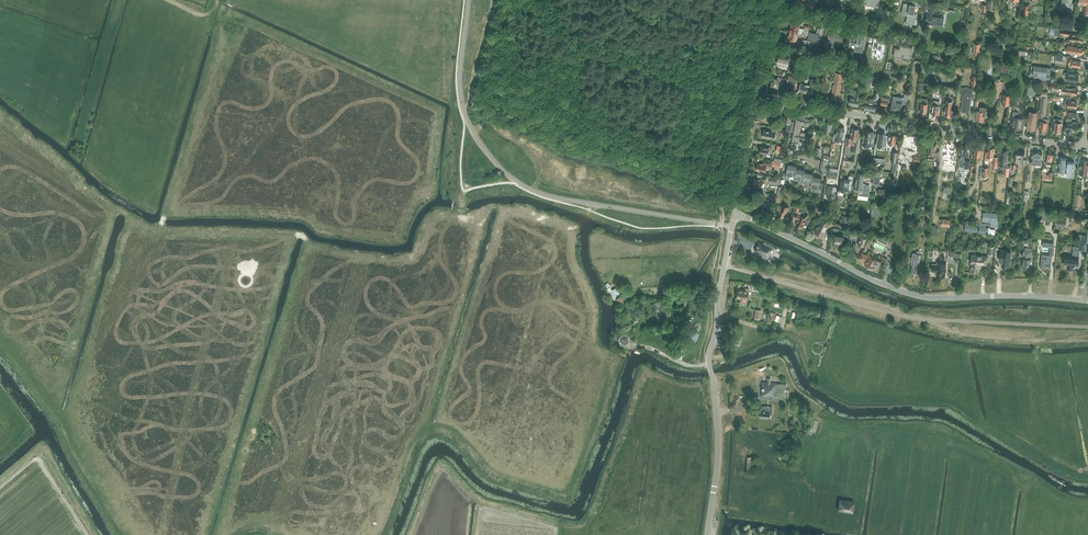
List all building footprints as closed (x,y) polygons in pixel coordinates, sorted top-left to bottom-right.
[(812,3),(805,2),(804,7),(814,9),(816,0),(812,0),(812,3)] [(1060,12),(1070,14),(1071,9),(1073,9),(1074,3),(1071,2),(1072,0),(1062,0),(1060,12)] [(1084,9),(1083,13),(1087,13),(1087,0),(1080,0),(1079,5),(1084,5),(1084,9)] [(913,2),(912,5),(903,3),(902,13),(908,14),(906,22),(914,24),(916,15),(914,14),(916,6),(921,8),(922,4),(913,2)] [(941,16),(933,14),(934,6),(929,5),(929,6),(927,6),(927,4),(923,3),(922,11),(928,12),(928,13),(926,24),(934,25),(934,24),(940,25),(941,16)] [(791,24),(790,32),(799,33),(808,35),(810,26),(805,26),(805,29),(800,28),(800,26),(798,25),(798,23),(794,22),(793,24),(791,24)] [(1073,30),(1081,30),(1082,23),(1074,22),(1073,30)] [(808,36),(807,41),(812,42),(812,50),(811,55),(820,57),(821,51),(821,50),(817,50),(820,34),(821,29),(818,28),(816,33),(809,32),(808,36)] [(788,39),(790,40),(790,42),(797,43),(799,33),(790,32),(788,39)] [(829,32),(827,43),(833,44),(833,43),(839,44),(839,42),(842,43),(844,35),(829,32)] [(858,36),(851,35),(849,43),(856,44),(854,51),(863,52),(865,39),(863,39),(864,34),(858,33),(858,36)] [(1071,34),(1070,40),(1083,42),(1083,41),(1085,41),(1085,39),(1084,38),(1084,35),(1071,34)] [(886,40),(874,38),(872,49),(877,49),(876,56),(883,57),(886,40)] [(981,44),(974,43),(973,54),(980,55),(981,44)] [(1068,45),(1067,52),(1082,54),(1082,53),(1084,54),(1084,50),(1082,50),(1083,47),(1073,46),(1074,44),(1068,43),(1068,45)] [(903,57),(902,58),(909,59),(910,60),(912,52),(913,48),(905,46),(904,47),(902,47),(903,46),(900,45),(899,49),(895,48),(893,55),(903,57)] [(783,64),(782,66),(788,67),(790,57),(780,55),(778,64),(783,64)] [(1081,61),(1073,60),(1073,59),(1069,59),(1068,67),(1072,68),(1072,66),(1080,67),(1081,61)] [(1050,76),(1051,68),(1034,66),(1033,74),(1036,74),(1035,79),(1046,81),(1047,75),(1050,76)] [(832,94),(833,94),(832,100),(841,101),(842,96),(843,96),(844,93),(840,93),(843,74),(835,73),(832,94)] [(1064,77),(1067,77),(1066,80),(1078,82),(1079,74),(1067,73),(1064,73),(1064,77)] [(798,76),(789,75),(788,78),(788,80),(787,82),(793,83),(792,88),(797,89),(798,83),(797,83),(798,76)] [(788,80),(788,78),(784,78),(783,79),(782,79),(782,78),(778,77),(778,78),(777,79),(772,78),(770,86),(779,87),(780,81),(782,81),(782,80),(784,80),(785,79),(788,80)] [(810,85),(801,83),(799,91),(811,94),(811,93),(814,94),(816,79),(812,79),(810,85)] [(1042,82),(1038,81),(1037,81),(1030,80),(1028,95),(1028,98),(1033,99),(1034,96),(1035,96),(1037,85),(1037,83),(1038,83),(1040,83),(1039,85),(1042,85),(1042,82)] [(1007,83),(1007,85),(1006,91),(1007,91),(1007,95),(1004,94),(1002,104),(1009,105),(1010,95),(1011,86),(1012,84),(1007,83)] [(1063,87),(1062,93),(1077,95),(1077,88),(1063,86),(1063,87)] [(963,95),(961,110),(961,112),(969,113),(973,89),(962,87),(961,95),(963,95)] [(854,97),(851,96),(850,104),(858,106),(859,99),(864,100),(865,89),(862,89),(861,92),(856,91),(854,97)] [(904,97),(902,97),(901,101),(893,100),(891,110),(901,112),(902,106),(907,107),(909,94),(904,93),(904,97)] [(1039,110),(1038,117),(1044,118),(1044,111),(1045,111),(1045,107),(1047,107),(1048,98),(1048,96),(1041,95),(1040,97),(1041,97),(1040,110),(1039,110)] [(881,101),(880,105),(887,106),(888,102),(890,102),(890,98),(882,97),(881,101)] [(877,105),(877,102),(877,99),(874,98),(873,98),(869,98),(869,100),(866,100),(865,103),(864,109),(875,110),(876,105),(877,105)] [(928,99),(922,98),(921,103),(920,112),(921,112),(921,113),(923,113),(924,112),(927,113),(928,104),(928,99)] [(933,105),(931,105),(931,109),(932,109),(932,114),(935,114),(935,115),(937,115),(938,114),(938,115),(939,110),(941,110),(941,106),(939,106),(940,101),(933,100),(933,105)] [(1065,100),(1064,107),(1076,108),(1076,107),(1077,107),(1077,105),(1076,105),(1077,101),(1065,100)] [(945,106),(944,115),(951,116),(952,107),(953,101),(946,101),(946,103),(944,103),(944,106),(945,106)] [(978,106),(978,107),(976,120),(983,121),(984,116),(985,116),(987,107),(979,106),(978,106)] [(768,115),(767,120),(775,122),(777,110),(770,109),(769,110),(768,115)] [(1024,118),(1021,118),(1021,116),(1018,116),(1018,112),(1013,111),(1012,116),(1011,127),(1022,129),(1024,118)] [(1024,122),(1028,123),(1027,129),(1035,130),(1038,112),(1029,111),(1028,118),(1025,117),(1024,122)] [(788,130),(791,131),(792,126),(793,121),(792,121),(792,122),(791,122),(792,114),(789,114),(790,113),(789,113),(787,112),(787,113),(786,113),(785,117),(783,116),(782,121),(787,122),(787,124),(787,125),(786,130),(788,130)] [(791,133),(794,133),(800,134),(801,125),(809,127),(810,120),(805,118),(805,116),(801,115),(800,117),(797,117),(796,122),(793,121),(792,126),(791,131),(791,133)] [(1039,130),(1039,131),(1042,131),(1042,130),(1046,131),(1047,122),(1048,122),(1048,119),(1041,118),(1040,121),(1039,130)] [(1062,123),(1058,122),(1059,119),(1056,119),(1054,118),(1053,124),(1055,125),(1054,132),(1061,133),(1062,123)] [(1066,118),(1065,121),(1067,121),(1066,129),(1067,129),(1067,133),(1068,134),(1070,135),(1071,133),(1072,133),(1073,130),(1077,130),(1078,122),(1075,121),(1075,122),(1071,121),(1071,119),(1066,118)] [(823,132),(831,134),(832,124),(825,123),(823,132)] [(834,134),(833,141),(836,141),(836,139),(842,141),(842,139),(843,136),(845,131),(844,131),(844,127),(841,127),(841,126),(841,125),(839,125),(839,126),(838,126),(836,134),(835,134),(834,134)] [(852,128),(851,138),(847,137),(846,145),(844,155),(845,155),(846,155),(847,155),(848,155),(849,154),(849,153),(850,147),(849,146),(849,145),(850,145),(850,142),(857,143),(857,140),(859,129),(858,129),(856,128),(855,129),(852,128)] [(763,136),(763,137),(775,139),(776,134),(778,135),(779,132),(773,130),(772,132),(764,130),(764,133),(763,133),(762,135),(763,136)] [(865,130),(863,141),(862,141),(862,145),(874,147),(876,136),(872,136),(873,132),(869,131),(870,130),(866,130),(866,131),(865,130)] [(794,133),(793,138),(790,137),(788,145),(791,146),(790,149),(796,150),(798,141),(805,143),(807,136),(800,134),(794,133)] [(877,145),(883,145),(885,133),(879,133),(877,145)] [(890,134),(889,143),(888,146),(892,146),(892,144),(895,144),(896,135),(895,134),(893,134),(892,134),(890,134)] [(905,145),(909,146),(909,149),(910,150),(910,152),(910,153),(911,154),(915,154),(914,160),(920,161),(921,154),(916,153),(916,151),(917,151),(918,142),(914,141),(914,138),(906,136),(905,145)] [(929,142),(928,155),(927,158),(935,159),(935,157),(939,157),(939,150),(936,150),(937,143),(929,142)] [(943,149),(943,154),(945,154),(945,160),(949,160),(948,165),(955,165),(955,166),(956,166),(957,153),(955,153),(956,145),(947,144),(946,149),(943,149)] [(778,145),(776,152),(785,154),(787,148),(778,145)] [(962,155),(961,158),(960,158),(959,166),(959,170),(969,171),(970,168),(970,166),(971,163),(971,160),(968,159),(968,158),(969,158),(969,155),(968,155),(969,146),(963,145),(962,155)] [(760,153),(771,155),(772,148),(761,146),(761,150),(760,150),(760,151),(760,152),(760,153)] [(988,148),(987,152),(985,151),(985,160),(989,161),(989,157),(993,158),(994,149),(988,148)] [(1008,150),(1001,149),(999,164),(1007,165),(1008,155),(1007,155),(1008,150)] [(1023,162),(1023,159),(1025,151),(1016,150),(1016,155),(1015,155),(1014,161),(1018,162),(1018,163),(1022,163),(1022,162),(1023,162)] [(1032,151),(1031,159),(1030,164),(1041,165),(1042,160),(1043,153),(1032,151)] [(1053,176),(1057,176),(1058,171),(1065,172),(1065,170),(1067,171),(1066,176),(1074,176),(1075,162),(1074,162),(1074,163),(1066,162),(1066,158),(1060,158),(1060,157),(1059,157),(1058,164),(1055,163),(1053,176)] [(1081,160),(1080,174),(1087,175),(1087,171),(1087,161),(1081,160)] [(781,162),(774,161),(772,161),(771,164),(763,163),(763,164),(758,163),(758,165),(757,165),(757,166),(756,168),(757,169),(757,170),(766,172),(766,167),(771,168),(771,167),(772,168),(773,166),(780,167),(781,162)] [(790,176),(795,177),(797,168),(797,166),(788,164),(786,173),(783,172),(782,178),(789,180),(790,176)] [(803,183),(805,172),(805,170),(797,168),(795,177),(794,179),(799,180),(798,184),(802,185),(803,183)] [(875,171),(874,172),(873,184),(874,185),(874,186),(882,187),(882,185),(880,184),(881,172),(875,171)] [(1042,180),(1052,181),(1054,173),(1050,172),(1049,175),(1046,174),(1046,172),(1043,171),(1043,174),(1042,180)] [(810,189),(811,187),(813,176),(813,174),(805,172),(803,183),(807,184),(806,188),(809,189),(810,189)] [(854,191),(856,191),(858,192),(858,195),(869,197),(870,185),(865,185),(865,183),(863,183),(865,174),(862,174),(856,173),(854,191)] [(851,190),(853,177),(853,176),(852,176),(852,175),(850,175),(850,176),(849,176),(848,179),(841,177),(840,192),(848,193),(848,189),(851,190)] [(813,176),(811,187),(815,188),(814,192),(821,194),(822,188),(824,182),(821,181),(821,178),(813,176)] [(760,178),(760,179),(755,179),(755,182),(754,182),(754,184),(754,185),(754,186),(762,187),(761,192),(765,193),(766,188),(762,187),(763,183),(765,184),(766,180),(760,178)] [(834,197),(835,186),(828,185),(826,197),(831,197),(834,197)] [(954,198),(954,200),(965,202),(966,194),(961,194),(960,199),(954,198)] [(770,201),(767,201),(767,199),(760,198),(760,199),(752,198),(751,202),(752,202),(751,207),(753,207),(752,210),(757,211),(757,208),(759,208),(759,205),(764,206),(764,207),(764,208),(765,209),(766,209),(769,210),(770,204),(769,203),(770,201)] [(793,212),(798,213),(800,208),(801,208),(802,203),(796,202),(793,212)] [(782,203),(781,206),(779,205),(776,212),(778,213),(778,215),(784,218),(789,207),(782,203)] [(818,203),(815,209),(824,214),(827,207),(818,203)] [(983,212),(983,222),(998,223),(999,214),(983,212)] [(1046,219),(1054,220),(1055,213),(1047,212),(1046,219)] [(809,219),(798,213),(795,218),(798,220),(796,224),(803,227),(805,222),(807,224),(809,219)] [(841,223),(848,225),(849,216),(842,215),(841,223)] [(1056,225),(1066,227),(1066,219),(1056,218),(1056,225)] [(818,226),(814,233),(823,237),(827,229),(828,229),(830,224),(821,219),(819,223),(818,225),(818,226)] [(941,222),(942,222),(941,226),(950,227),(950,220),(942,219),(941,219),(941,222)] [(965,222),(965,230),(964,231),(969,232),(977,233),(977,226),(973,226),(973,223),(965,222)] [(995,235),(995,229),(988,229),(988,228),(985,227),(986,223),(979,223),(979,227),(979,233),(986,234),(995,235)] [(842,244),(843,236),(836,234),(835,243),(836,243),(836,245),(840,245),(841,244),(842,244)] [(866,239),(861,237),(858,245),(864,247),(866,239)] [(758,250),(768,255),(772,248),(774,249),(775,249),(776,247),(765,241),(764,244),(761,243),(759,241),(756,249),(758,250)] [(1074,268),(1074,265),(1078,266),(1079,257),(1077,257),(1077,254),(1079,254),(1079,250),(1085,251),(1086,242),(1080,241),(1079,248),(1074,247),(1074,246),(1073,253),(1074,253),(1074,257),(1065,256),(1064,264),(1068,265),(1067,267),(1074,268)] [(1040,267),(1050,268),(1052,255),(1053,255),(1054,247),(1052,247),(1053,243),(1043,242),(1040,267)] [(1023,258),(1024,258),(1023,268),(1030,269),(1031,259),(1030,259),(1031,252),(1029,250),(1030,249),(1027,247),(1026,249),(1025,248),(1022,255),(1024,256),(1023,258)] [(866,262),(865,264),(874,269),(877,261),(881,263),(882,260),(886,262),(888,259),(880,255),(879,257),(873,254),(874,253),(869,250),(867,255),(862,253),(859,259),(866,262)] [(911,264),(912,265),(911,273),(919,274),(921,267),(918,266),(922,251),(917,250),(916,253),(913,253),(911,264)] [(999,260),(1002,261),(1002,266),(1009,267),(1011,252),(1001,251),(999,260)] [(968,255),(968,270),(975,270),(976,262),(983,263),(983,255),(968,255)] [(936,264),(932,263),(931,272),(936,272),(935,276),(945,277),(946,272),(947,268),(946,268),(946,263),(941,263),(937,262),(936,264)] [(613,290),(609,293),(615,301),(616,299),(621,306),(628,301),(623,294),(622,295),(616,288),(613,290)] [(736,298),(741,298),(741,302),(746,303),(746,299),(747,299),(749,289),(745,288),(745,290),(738,289),(736,298)] [(681,290),(662,290),(662,296),(680,296),(681,296),(681,297),(683,297),(685,298),(686,296),(690,297),(691,293),(687,292),(682,290),(681,290)] [(771,305),(782,308),(784,301),(773,298),(771,305)] [(761,396),(774,397),(783,398),(783,389),(785,389),(786,384),(775,383),(771,383),(771,379),(767,378),(767,383),(762,382),(761,396)] [(758,417),(759,417),(761,417),(760,418),(763,418),(763,417),(768,418),(768,414),(772,414),(772,407),(763,406),(763,407),(760,406),(760,409),(759,409),(758,417)] [(806,427),(812,428),(814,421),(808,419),(808,421),(805,421),(804,424),(806,425),(806,427)] [(791,458),(792,446),(792,444),(790,444),(790,445),(785,445),(784,455),(780,455),(781,453),(779,453),(778,460),(779,461),(780,458),(789,459),(790,458),(791,458)] [(751,457),(747,457),(745,472),(749,473),(750,460),(752,460),(753,460),(750,459),(751,458),(753,458),(752,458),(752,457),(752,458),(751,457)] [(838,511),(852,513),(854,502),(839,499),(838,511)]
